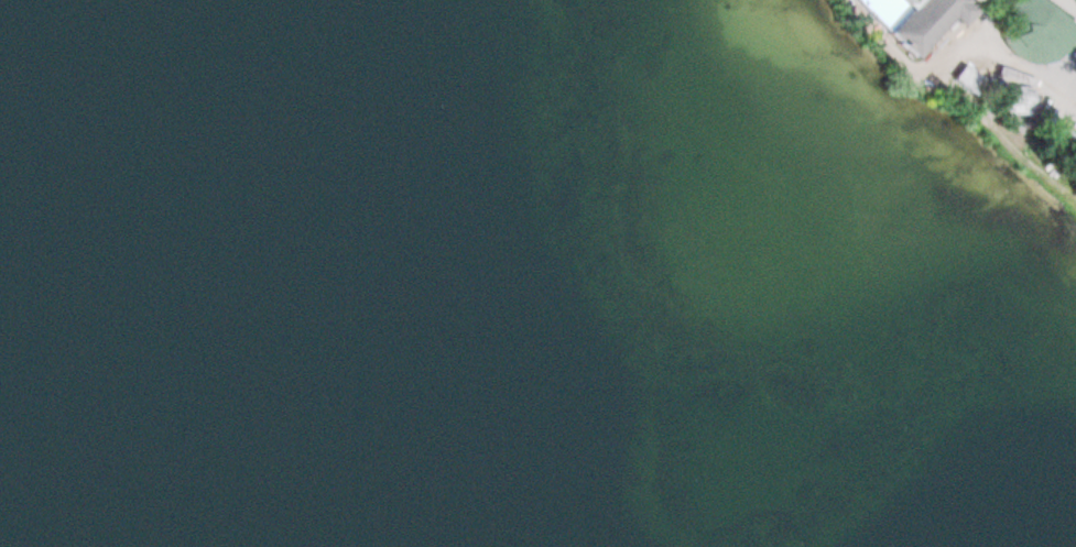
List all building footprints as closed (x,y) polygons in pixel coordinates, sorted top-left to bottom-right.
[(903,56),(946,18),(952,22),(971,3),(968,0),(898,0),(891,7),(885,0),(850,0),(903,56)] [(1040,0),(1075,25),(1075,39),(1057,57),(1036,61),(1015,54),(999,34),(1000,10),(1005,0),(1040,0)] [(960,64),(978,78),(968,91),(949,76),(960,64)] [(1009,83),(1032,88),(1025,111),(1001,105),(1009,83)]
